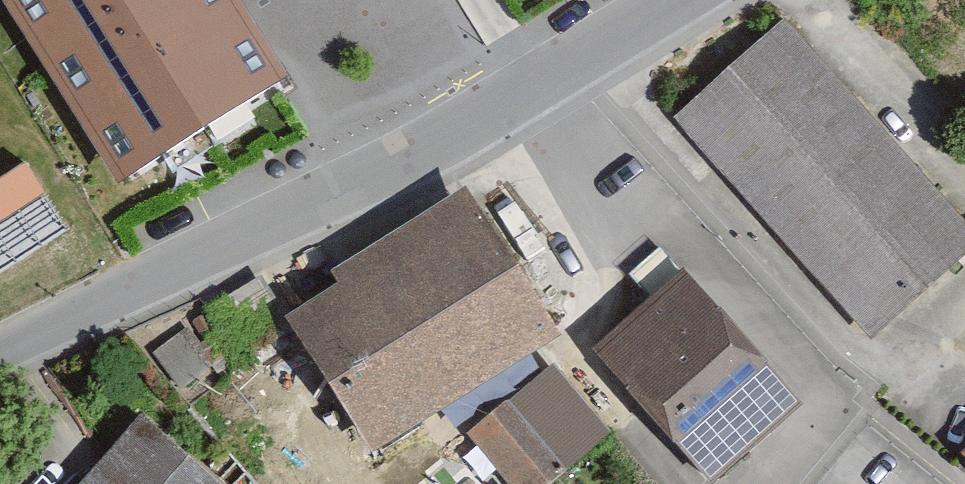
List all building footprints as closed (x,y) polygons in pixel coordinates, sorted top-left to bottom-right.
[(235,0),(17,0),(125,168),(280,70),(235,0)] [(775,37),(671,135),(872,347),(964,260),(964,238),(775,37)] [(69,218),(27,153),(0,171),(0,263),(69,218)] [(558,349),(463,194),(320,282),(321,307),(281,331),(364,467),(558,349)] [(678,280),(589,364),(703,483),(714,483),(797,406),(678,280)] [(544,374),(465,445),(500,483),(565,483),(608,445),(544,374)] [(134,425),(83,483),(203,483),(134,425)]
